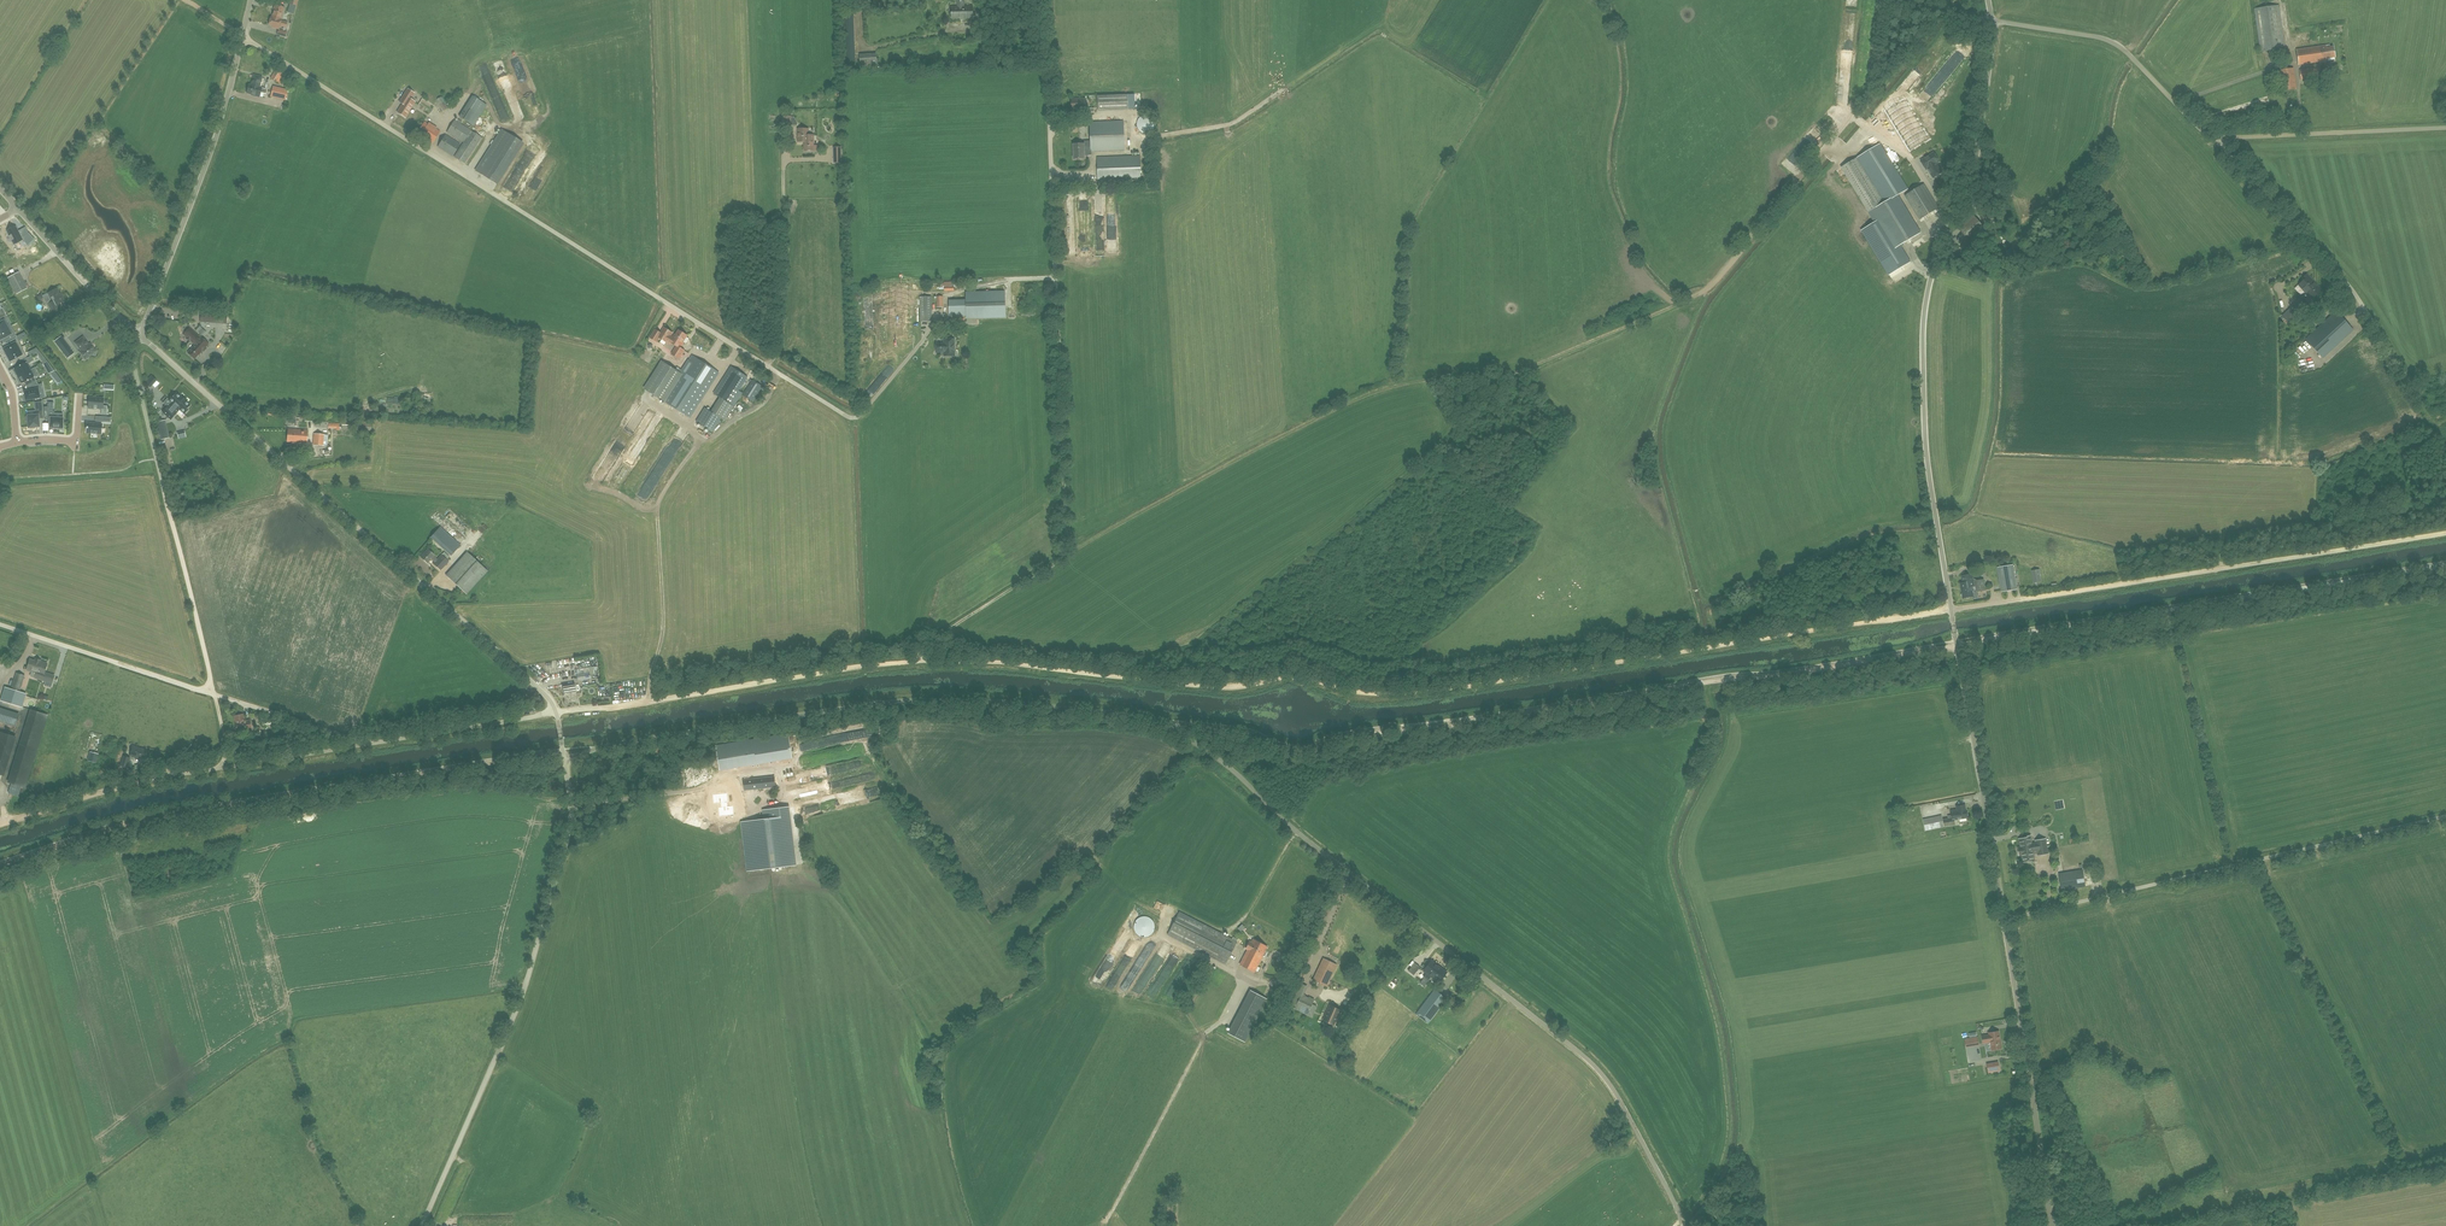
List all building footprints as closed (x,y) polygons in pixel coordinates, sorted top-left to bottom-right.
[(975,16),(975,13),(973,13),(973,6),(964,7),(964,0),(958,0),(958,7),(951,7),(952,18),(973,18),(973,16),(975,16)] [(1859,0),(1847,0),(1847,8),(1858,9),(1859,0)] [(280,20),(284,7),(275,5),(275,6),(274,7),(273,10),(274,11),(272,18),(271,18),(270,21),(269,22),(269,23),(269,24),(269,25),(273,26),(273,27),(279,29),(280,26),(286,27),(287,23),(281,21),(281,20),(280,20)] [(2279,5),(2255,9),(2261,52),(2285,48),(2279,5)] [(847,61),(855,61),(854,16),(845,16),(847,61)] [(2328,58),(2335,57),(2334,47),(2330,47),(2330,45),(2297,50),(2299,65),(2328,60),(2328,58)] [(860,56),(860,68),(877,67),(877,55),(860,56)] [(288,73),(278,67),(271,78),(281,85),(288,73)] [(2320,67),(2300,70),(2301,80),(2321,78),(2320,67)] [(2294,68),(2278,71),(2281,91),(2297,89),(2294,68)] [(248,92),(247,93),(252,94),(252,95),(260,97),(261,92),(267,94),(268,89),(262,88),(261,87),(262,83),(261,83),(263,77),(254,75),(252,85),(249,85),(248,88),(247,89),(247,91),(248,92)] [(288,90),(274,87),(271,96),(286,100),(288,90)] [(415,102),(410,99),(414,93),(408,89),(399,102),(403,104),(397,112),(405,117),(415,102)] [(1129,110),(1129,108),(1128,95),(1098,96),(1098,111),(1129,110)] [(487,105),(473,96),(460,116),(474,125),(487,105)] [(448,108),(442,97),(437,99),(443,111),(448,108)] [(1905,98),(1885,110),(1910,152),(1931,139),(1905,98)] [(1085,109),(1085,99),(1072,99),(1072,109),(1085,109)] [(497,102),(501,113),(506,112),(501,101),(497,102)] [(1154,128),(1155,124),(1154,121),(1153,119),(1150,116),(1147,115),(1144,115),(1141,116),(1139,119),(1137,121),(1136,124),(1137,128),(1139,130),(1141,133),(1144,134),(1147,134),(1150,133),(1153,130),(1154,128)] [(783,126),(791,126),(791,116),(783,117),(783,126)] [(455,119),(447,131),(464,142),(454,157),(465,163),(482,137),(471,131),(472,130),(455,119)] [(1091,152),(1124,151),(1123,121),(1090,122),(1090,144),(1084,145),(1084,144),(1073,144),(1074,159),(1084,159),(1084,150),(1091,150),(1091,152)] [(424,122),(417,134),(432,143),(440,131),(436,129),(436,127),(428,123),(428,124),(424,122)] [(809,135),(808,129),(798,129),(798,142),(805,142),(805,151),(814,151),(820,150),(820,145),(814,145),(814,135),(809,135)] [(476,171),(497,184),(523,143),(502,130),(476,171)] [(453,156),(460,144),(445,135),(438,147),(453,156)] [(1897,196),(1907,189),(1880,144),(1842,167),(1876,222),(1862,230),(1889,275),(1910,262),(1900,245),(1920,233),(1897,196)] [(1921,161),(1926,170),(1927,169),(1933,178),(1942,173),(1936,163),(1939,161),(1934,153),(1921,161)] [(1140,156),(1097,158),(1098,183),(1141,181),(1140,156)] [(1923,184),(1905,196),(1920,219),(1938,208),(1923,184)] [(1081,197),(1083,233),(1090,233),(1089,197),(1081,197)] [(1960,225),(1967,218),(1962,212),(1955,219),(1960,225)] [(29,233),(22,237),(19,231),(16,227),(8,231),(11,236),(10,236),(12,240),(13,240),(15,244),(23,239),(28,245),(35,239),(29,233)] [(1913,243),(1915,248),(1926,244),(1924,239),(1913,243)] [(17,294),(27,289),(19,272),(8,278),(17,294)] [(2315,283),(2314,284),(2312,281),(2313,280),(2307,274),(2302,278),(2304,280),(2299,285),(2312,299),(2321,290),(2315,283)] [(52,300),(48,302),(53,313),(60,309),(57,304),(64,301),(62,297),(61,297),(57,289),(48,293),(52,300)] [(966,292),(966,301),(949,301),(950,316),(966,315),(967,318),(1005,317),(1004,291),(966,292)] [(931,321),(931,297),(920,297),(921,321),(931,321)] [(2301,298),(2291,307),(2296,313),(2306,304),(2301,298)] [(904,322),(912,322),(913,306),(904,306),(904,322)] [(884,324),(884,307),(877,307),(877,322),(873,322),(873,324),(884,324)] [(227,314),(201,312),(200,322),(226,324),(227,314)] [(2322,357),(2353,330),(2336,312),(2306,340),(2322,357)] [(8,327),(5,322),(8,320),(5,315),(0,318),(0,332),(8,327)] [(0,332),(0,340),(2,340),(6,337),(6,338),(7,337),(9,340),(17,336),(14,331),(11,332),(8,327),(0,332)] [(194,343),(200,336),(190,328),(184,334),(187,337),(186,338),(190,341),(194,343)] [(671,342),(673,337),(671,336),(672,333),(664,328),(660,334),(655,331),(650,338),(657,342),(660,337),(667,342),(671,344),(672,343),(671,342)] [(672,343),(677,346),(672,354),(679,359),(684,350),(680,348),(684,343),(683,342),(687,335),(679,330),(674,338),(673,337),(671,342),(672,343)] [(199,355),(209,344),(201,337),(200,336),(194,343),(195,345),(188,353),(195,359),(199,354),(199,355)] [(55,341),(68,358),(74,354),(60,337),(55,341)] [(89,345),(83,337),(75,343),(81,351),(80,352),(86,359),(96,351),(90,344),(89,345)] [(16,338),(6,343),(7,347),(4,348),(3,349),(7,355),(22,347),(16,338)] [(936,352),(944,352),(944,356),(955,356),(955,340),(944,340),(944,343),(936,343),(936,352)] [(27,357),(22,347),(7,355),(10,362),(11,361),(14,359),(16,363),(27,357)] [(18,377),(31,370),(28,364),(34,361),(31,356),(20,362),(22,365),(17,368),(14,369),(15,371),(14,372),(16,376),(17,375),(18,377)] [(693,356),(681,373),(663,362),(646,389),(690,418),(719,372),(693,356)] [(47,361),(43,363),(43,364),(49,373),(49,374),(55,371),(47,361)] [(720,398),(711,412),(705,408),(696,421),(712,432),(721,418),(725,420),(734,406),(730,404),(748,377),(731,366),(714,394),(720,398)] [(33,374),(31,370),(18,377),(19,378),(18,379),(20,383),(21,382),(22,384),(34,377),(34,378),(38,376),(36,372),(33,374)] [(763,387),(753,380),(743,395),(753,401),(763,387)] [(25,396),(24,396),(25,401),(40,398),(39,392),(44,391),(42,383),(32,385),(33,390),(27,391),(24,391),(25,396)] [(168,406),(162,412),(171,420),(180,410),(185,414),(188,410),(187,409),(190,405),(185,401),(186,400),(182,397),(181,397),(176,393),(173,397),(172,396),(169,399),(168,398),(164,403),(168,406)] [(108,406),(103,406),(104,398),(89,397),(88,408),(102,409),(101,415),(107,415),(108,406)] [(38,413),(43,412),(42,402),(35,402),(36,415),(28,416),(28,417),(26,417),(26,422),(28,422),(29,428),(30,428),(30,429),(35,428),(35,427),(40,427),(38,413)] [(63,429),(63,418),(54,418),(54,413),(53,413),(54,402),(48,402),(47,406),(44,407),(45,420),(50,420),(50,427),(58,428),(58,429),(63,429)] [(401,414),(402,405),(387,405),(387,414),(401,414)] [(300,414),(299,422),(303,422),(303,421),(315,422),(315,428),(336,429),(336,427),(340,428),(340,423),(336,423),(329,423),(325,422),(319,422),(319,421),(316,421),(316,415),(303,414),(300,414)] [(161,440),(169,438),(165,420),(156,422),(161,440)] [(371,433),(372,423),(357,421),(356,432),(371,433)] [(101,434),(102,424),(87,423),(87,433),(91,433),(91,434),(97,434),(97,433),(101,434)] [(298,434),(298,430),(288,429),(287,442),(299,443),(300,434),(298,434)] [(307,443),(308,430),(298,430),(298,434),(300,434),(299,443),(307,443)] [(324,446),(325,435),(313,434),(313,445),(324,446)] [(645,459),(651,463),(663,443),(656,439),(645,459)] [(364,450),(362,440),(355,441),(356,450),(364,450)] [(652,505),(659,493),(655,491),(648,503),(652,505)] [(435,543),(443,535),(439,532),(431,539),(435,543)] [(440,571),(449,562),(441,555),(437,560),(434,556),(435,555),(428,549),(421,557),(427,563),(431,559),(435,562),(433,564),(440,571)] [(467,553),(446,576),(466,595),(487,572),(467,553)] [(2014,566),(1999,568),(2002,592),(2017,590),(2014,566)] [(2033,572),(2033,575),(2034,584),(2041,583),(2040,571),(2033,572)] [(1961,584),(1973,582),(1972,574),(1962,576),(1963,583),(1961,583),(1961,584)] [(1977,591),(1986,590),(1984,580),(1976,581),(1977,591)] [(1973,582),(1961,584),(1963,593),(1962,594),(1961,595),(1961,596),(1962,597),(1963,597),(1964,598),(1974,596),(1972,586),(1974,586),(1973,582)] [(52,683),(55,676),(44,673),(47,664),(38,661),(38,662),(30,660),(27,670),(32,672),(33,670),(39,672),(37,678),(52,683)] [(579,680),(590,678),(589,668),(577,670),(579,680)] [(5,687),(1,701),(22,707),(26,694),(20,692),(25,676),(16,673),(11,689),(5,687)] [(565,704),(578,701),(575,684),(562,686),(565,704)] [(16,727),(19,717),(0,711),(0,722),(16,727)] [(25,788),(37,749),(48,715),(34,711),(11,784),(25,788)] [(234,716),(236,723),(235,723),(237,731),(251,729),(249,720),(244,721),(243,714),(234,716)] [(1,775),(13,735),(0,731),(0,775),(1,775)] [(242,749),(239,732),(231,733),(234,750),(242,749)] [(757,764),(753,740),(717,746),(720,770),(757,764)] [(144,759),(146,750),(133,746),(130,756),(136,758),(136,757),(144,759)] [(90,752),(88,761),(97,762),(98,753),(90,752)] [(127,767),(129,759),(130,758),(124,756),(121,766),(127,767)] [(774,777),(744,780),(745,790),(775,786),(774,777)] [(873,789),(856,794),(858,799),(875,795),(873,789)] [(725,802),(725,806),(723,806),(724,815),(728,815),(737,814),(738,814),(737,805),(731,805),(731,801),(732,801),(731,792),(730,792),(722,793),(717,794),(718,803),(725,802)] [(1954,820),(1968,817),(1967,816),(1968,815),(1968,812),(1967,812),(1967,810),(1966,810),(1965,805),(1956,806),(1957,810),(1951,811),(1952,818),(1943,820),(1945,826),(1955,825),(1954,820)] [(764,820),(741,822),(746,870),(780,866),(781,868),(783,868),(783,866),(794,865),(788,807),(763,810),(764,820)] [(1926,830),(1944,827),(1942,816),(1923,820),(1926,830)] [(2019,839),(2021,847),(2022,847),(2022,850),(2047,846),(2045,839),(2036,841),(2036,843),(2032,844),(2030,836),(2025,837),(2025,838),(2019,839)] [(2022,847),(2021,847),(2018,848),(2019,855),(2022,855),(2023,862),(2029,861),(2029,862),(2035,861),(2033,854),(2038,853),(2038,855),(2048,854),(2047,846),(2022,850),(2022,847)] [(2083,871),(2059,875),(2062,890),(2085,886),(2083,871)] [(1136,907),(1133,913),(1139,916),(1142,910),(1136,907)] [(1237,941),(1179,912),(1168,934),(1226,963),(1237,941)] [(1237,936),(1242,941),(1246,936),(1241,931),(1237,936)] [(1248,949),(1240,964),(1255,971),(1263,956),(1265,956),(1267,952),(1266,950),(1268,947),(1253,939),(1251,942),(1250,941),(1246,948),(1248,949)] [(1337,965),(1323,958),(1313,980),(1326,986),(1337,965)] [(1273,960),(1264,976),(1273,980),(1281,964),(1273,960)] [(1423,971),(1431,977),(1439,982),(1447,972),(1431,960),(1423,971)] [(1218,988),(1232,994),(1238,978),(1225,973),(1218,988)] [(1128,990),(1134,983),(1129,979),(1123,987),(1128,990)] [(1339,984),(1348,989),(1350,986),(1337,979),(1334,985),(1337,987),(1339,984)] [(1340,984),(1336,991),(1344,996),(1348,990),(1340,984)] [(1416,997),(1412,1002),(1421,1009),(1418,1012),(1429,1021),(1446,999),(1435,990),(1431,995),(1422,988),(1416,997)] [(1248,996),(1264,1004),(1267,999),(1250,990),(1248,996)] [(1215,1013),(1222,999),(1212,994),(1203,1012),(1208,1014),(1210,1010),(1215,1013)] [(1312,1004),(1314,1000),(1301,994),(1294,1009),(1311,1017),(1317,1006),(1312,1004)] [(1327,1017),(1325,1021),(1334,1025),(1341,1011),(1329,1005),(1324,1016),(1327,1017)] [(1999,1031),(1989,1033),(1989,1035),(1982,1036),(1983,1043),(1991,1042),(1992,1050),(2002,1049),(1999,1031)] [(1989,1073),(2000,1071),(1998,1063),(1987,1064),(1989,1073)] [(1960,1074),(1961,1082),(1970,1081),(1969,1074),(1960,1074)]
